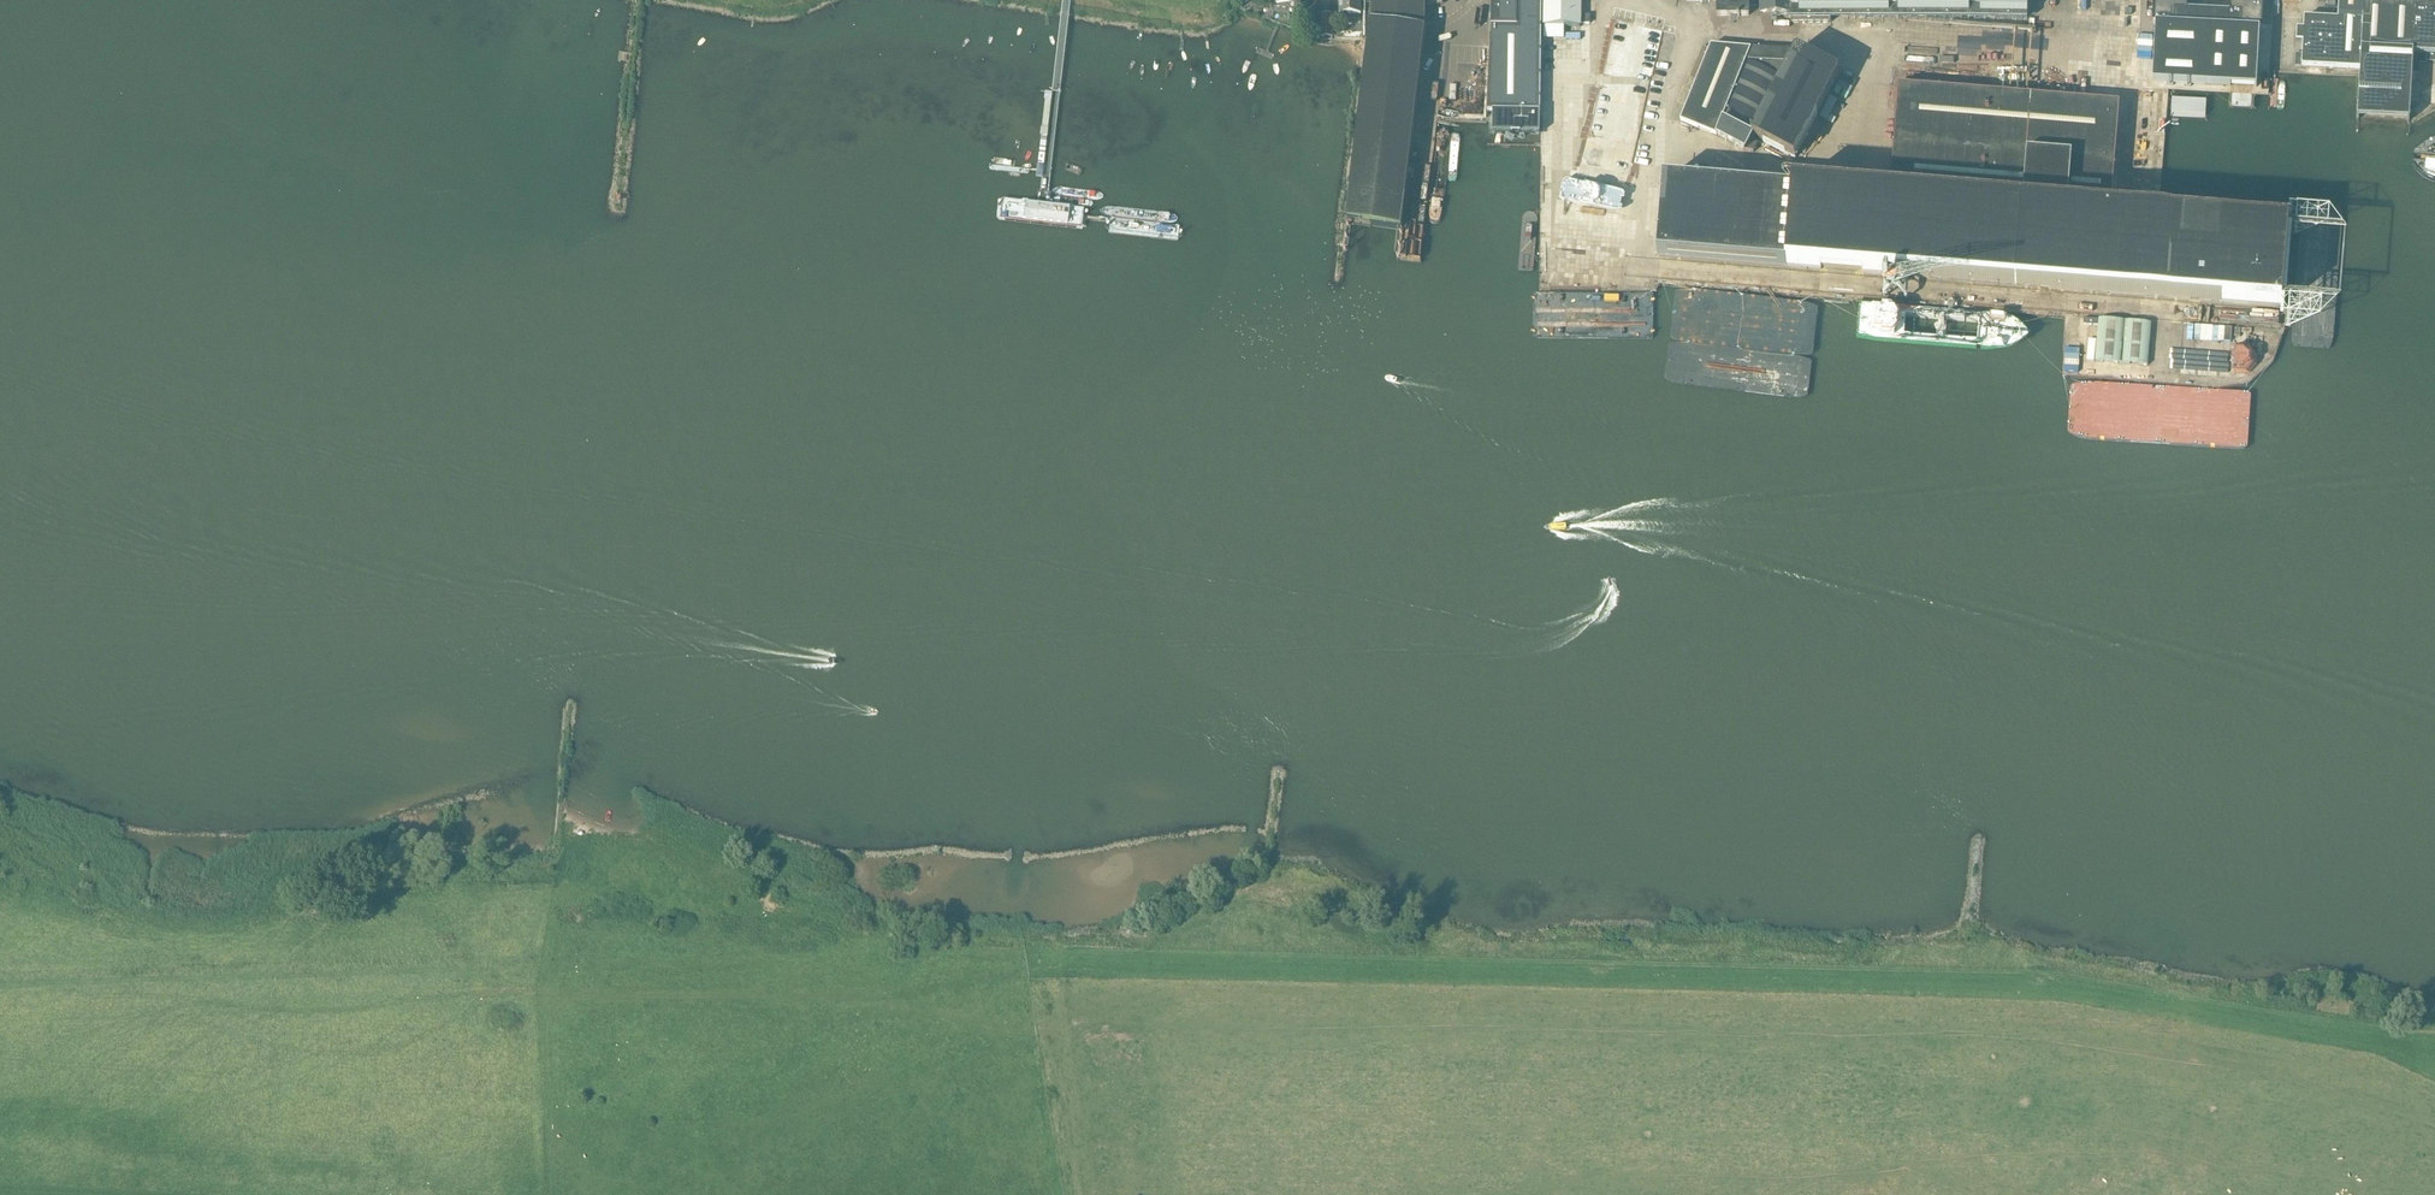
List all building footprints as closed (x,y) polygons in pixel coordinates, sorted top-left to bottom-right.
[(1276,11),(1291,12),(1290,14),(1300,14),(1301,1),(1306,1),(1306,0),(1277,0),(1276,11)] [(1361,0),(1350,0),(1340,0),(1340,14),(1361,14),(1361,0)] [(1347,222),(1401,229),(1426,29),(1426,0),(1373,0),(1373,6),(1371,17),(1347,222)] [(1489,112),(1540,113),(1543,0),(1492,0),(1491,23),(1490,23),(1489,112)] [(1543,27),(1544,27),(1544,39),(1564,39),(1564,27),(1580,27),(1582,27),(1582,0),(1544,0),(1544,3),(1543,3),(1543,27)] [(1718,16),(1738,16),(1738,17),(1740,17),(1740,16),(1749,16),(1749,0),(1718,0),(1718,16)] [(1761,9),(1767,15),(1783,15),(1792,15),(1792,23),(1830,23),(1830,15),(2027,15),(2028,0),(1761,0),(1761,9)] [(2208,11),(2187,10),(2187,0),(2154,0),(2152,24),(2155,24),(2152,82),(2204,85),(2208,11)] [(2204,85),(2256,87),(2259,29),(2261,30),(2263,0),(2229,0),(2229,12),(2208,11),(2204,85)] [(1332,14),(1321,14),(1321,30),(1332,30),(1332,14)] [(1791,51),(1711,46),(1681,122),(1716,136),(1746,152),(1754,153),(1758,144),(1752,141),(1754,137),(1795,159),(1840,73),(1796,50),(1795,53),(1791,51)] [(2120,104),(1899,86),(1890,195),(1793,187),(1792,192),(1664,181),(1658,256),(2281,308),(2288,227),(2272,225),(2273,216),(2111,203),(2120,104)] [(998,204),(996,225),(1175,247),(1178,225),(998,200),(998,204)] [(2099,319),(2096,360),(2100,361),(2148,365),(2151,324),(2103,320),(2099,319)]
